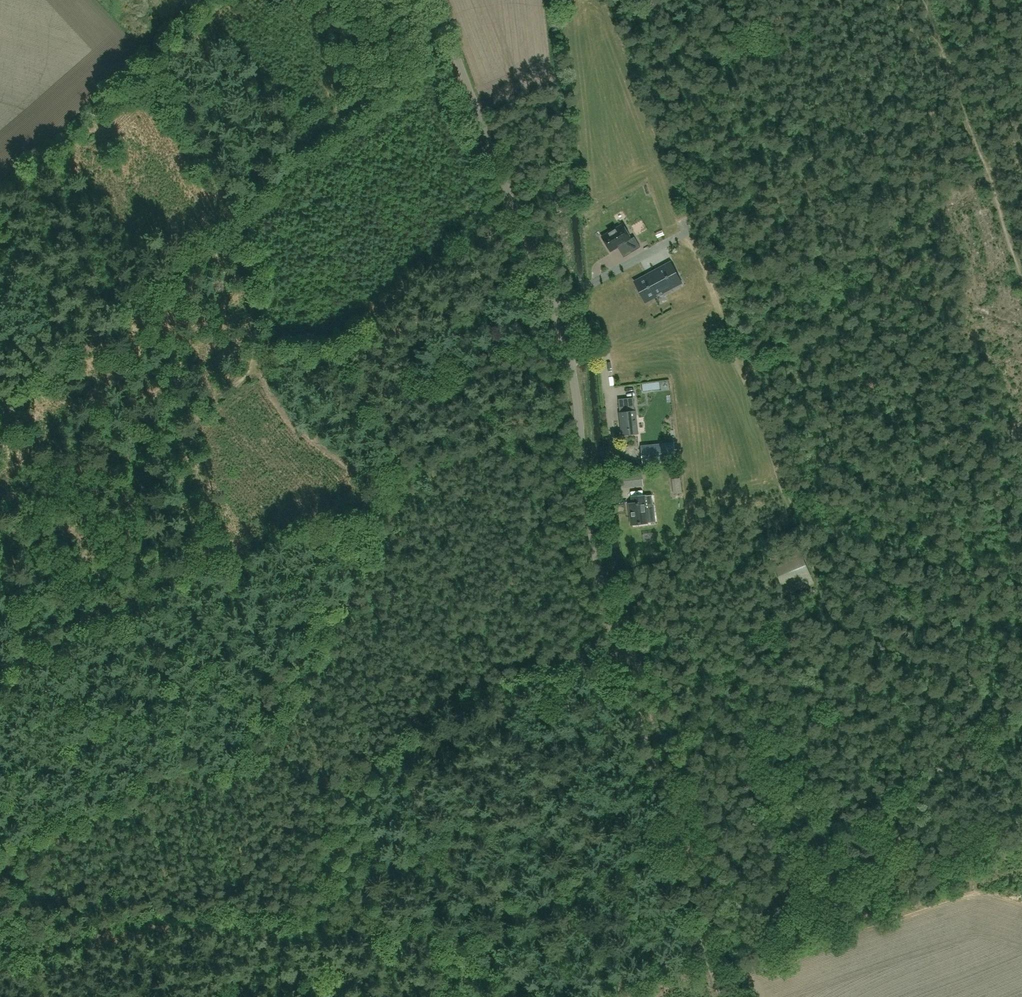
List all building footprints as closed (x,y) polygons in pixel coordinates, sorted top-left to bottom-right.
[(602,237),(611,251),(626,242),(632,253),(641,247),(635,237),(631,239),(623,224),(602,237)] [(681,283),(678,279),(670,263),(652,272),(648,274),(636,281),(647,301),(657,296),(656,293),(662,290),(663,292),(674,287),(681,283)] [(635,411),(634,401),(624,402),(625,412),(620,412),(622,435),(638,434),(635,411)] [(674,444),(642,447),(643,466),(675,463),(674,444)] [(633,497),(633,503),(630,504),(632,525),(647,523),(647,522),(655,521),(652,495),(633,497)] [(792,584),(796,592),(816,580),(812,572),(792,584)]
